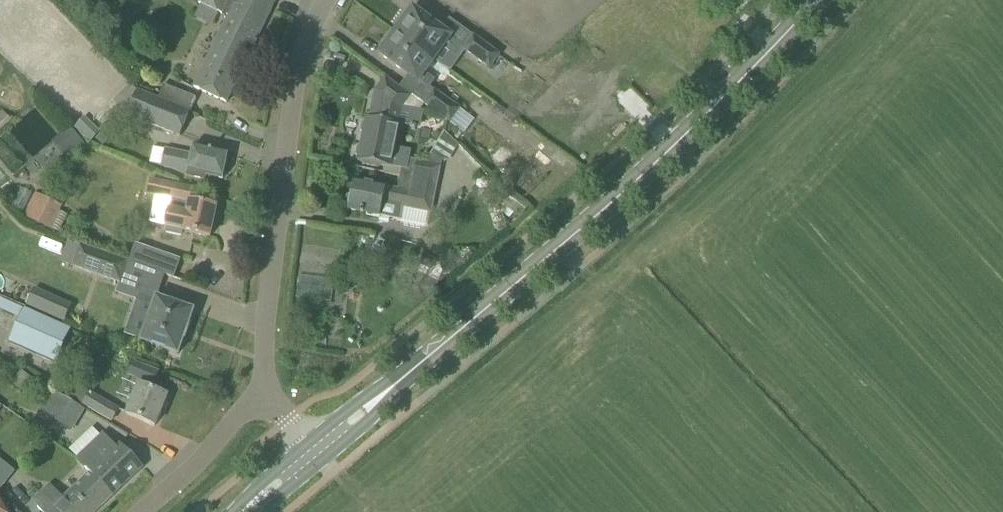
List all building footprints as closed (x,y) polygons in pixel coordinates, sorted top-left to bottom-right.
[(226,16),(192,87),(226,103),(276,0),(193,0),(226,16)] [(398,28),(396,32),(435,60),(444,47),(454,55),(461,45),(412,9),(406,18),(403,16),(396,27),(398,28)] [(435,60),(396,32),(393,35),(391,34),(383,44),(386,46),(379,55),(428,90),(435,80),(425,73),(435,60)] [(463,50),(489,69),(499,55),(473,36),(463,50)] [(357,148),(355,157),(358,158),(357,161),(400,170),(405,171),(407,162),(408,155),(392,152),(397,125),(396,125),(399,111),(407,102),(383,83),(375,92),(370,119),(366,118),(365,122),(363,121),(361,131),(363,132),(360,148),(357,148)] [(163,85),(158,98),(190,111),(195,99),(163,85)] [(190,111),(158,98),(157,99),(136,91),(126,116),(179,138),(190,111)] [(424,104),(450,123),(460,110),(434,91),(424,104)] [(10,122),(1,112),(0,112),(0,130),(10,122)] [(91,140),(101,129),(85,116),(76,127),(91,140)] [(69,127),(58,136),(74,154),(84,145),(69,127)] [(187,172),(186,176),(205,180),(206,176),(222,180),(227,154),(193,146),(191,155),(164,150),(161,167),(187,172)] [(348,197),(347,204),(348,207),(348,210),(380,217),(383,203),(403,208),(400,222),(425,227),(428,225),(430,213),(437,181),(440,167),(416,162),(411,176),(399,173),(396,189),(354,181),(351,195),(348,197)] [(183,231),(210,237),(216,207),(190,202),(193,189),(151,180),(148,194),(171,199),(165,227),(167,227),(166,232),(181,235),(182,231),(183,231)] [(23,218),(49,231),(61,206),(35,193),(23,218)] [(507,208),(503,213),(510,219),(514,214),(507,208)] [(73,267),(120,283),(128,262),(80,246),(73,267)] [(424,257),(421,264),(430,268),(433,261),(424,257)] [(187,332),(188,328),(188,327),(193,312),(176,306),(178,301),(138,287),(133,300),(154,307),(141,342),(178,355),(184,339),(186,335),(185,335),(186,331),(187,332)] [(33,289),(27,304),(48,313),(54,299),(33,289)] [(167,397),(150,390),(152,386),(153,386),(159,373),(132,362),(126,376),(140,381),(139,384),(137,383),(125,414),(155,426),(167,397)] [(37,412),(71,433),(84,410),(50,390),(37,412)] [(81,406),(111,424),(119,410),(89,392),(81,406)] [(91,473),(65,497),(52,483),(44,491),(32,502),(41,511),(96,511),(143,468),(121,445),(117,448),(104,434),(79,457),(93,471),(91,473)] [(0,496),(0,511),(9,511),(0,496)]
